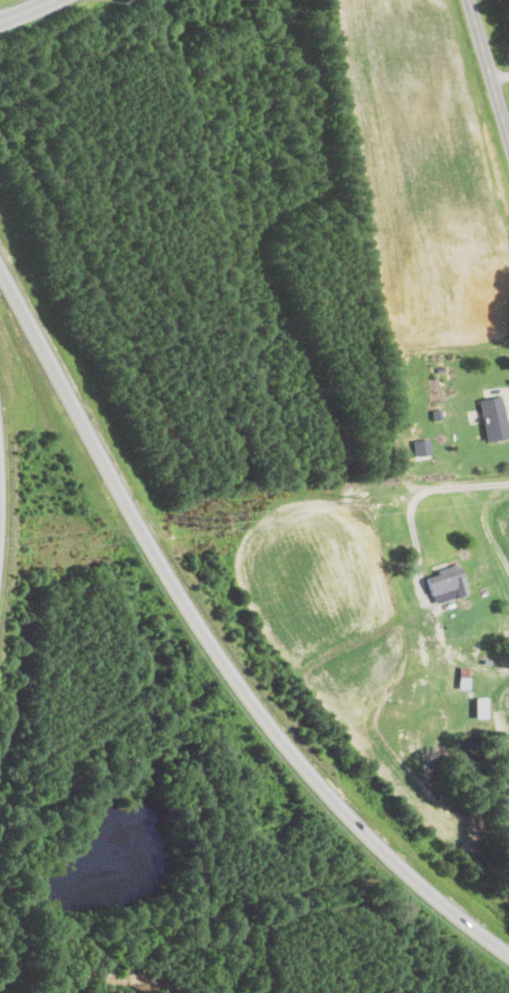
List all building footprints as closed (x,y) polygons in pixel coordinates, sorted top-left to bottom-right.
[(478,399),(485,440),(508,436),(502,395),(478,399)] [(414,456),(430,454),(428,438),(413,439),(414,456)] [(430,597),(448,592),(450,599),(466,594),(458,566),(424,575),(430,597)] [(468,667),(459,666),(458,688),(467,689),(468,667)] [(474,697),(474,718),(486,718),(486,697),(474,697)]
